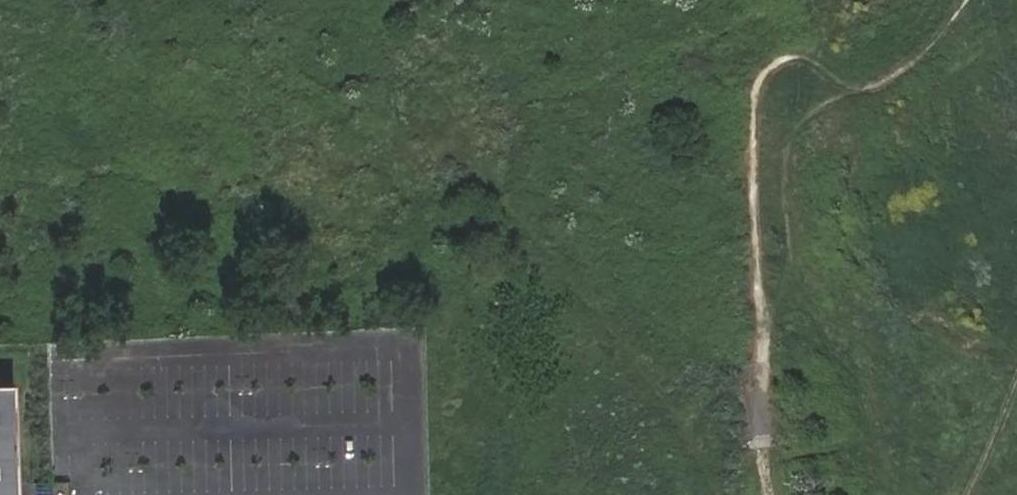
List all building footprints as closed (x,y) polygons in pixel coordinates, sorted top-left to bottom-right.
[(13,386),(0,386),(0,494),(16,494),(13,386)]
